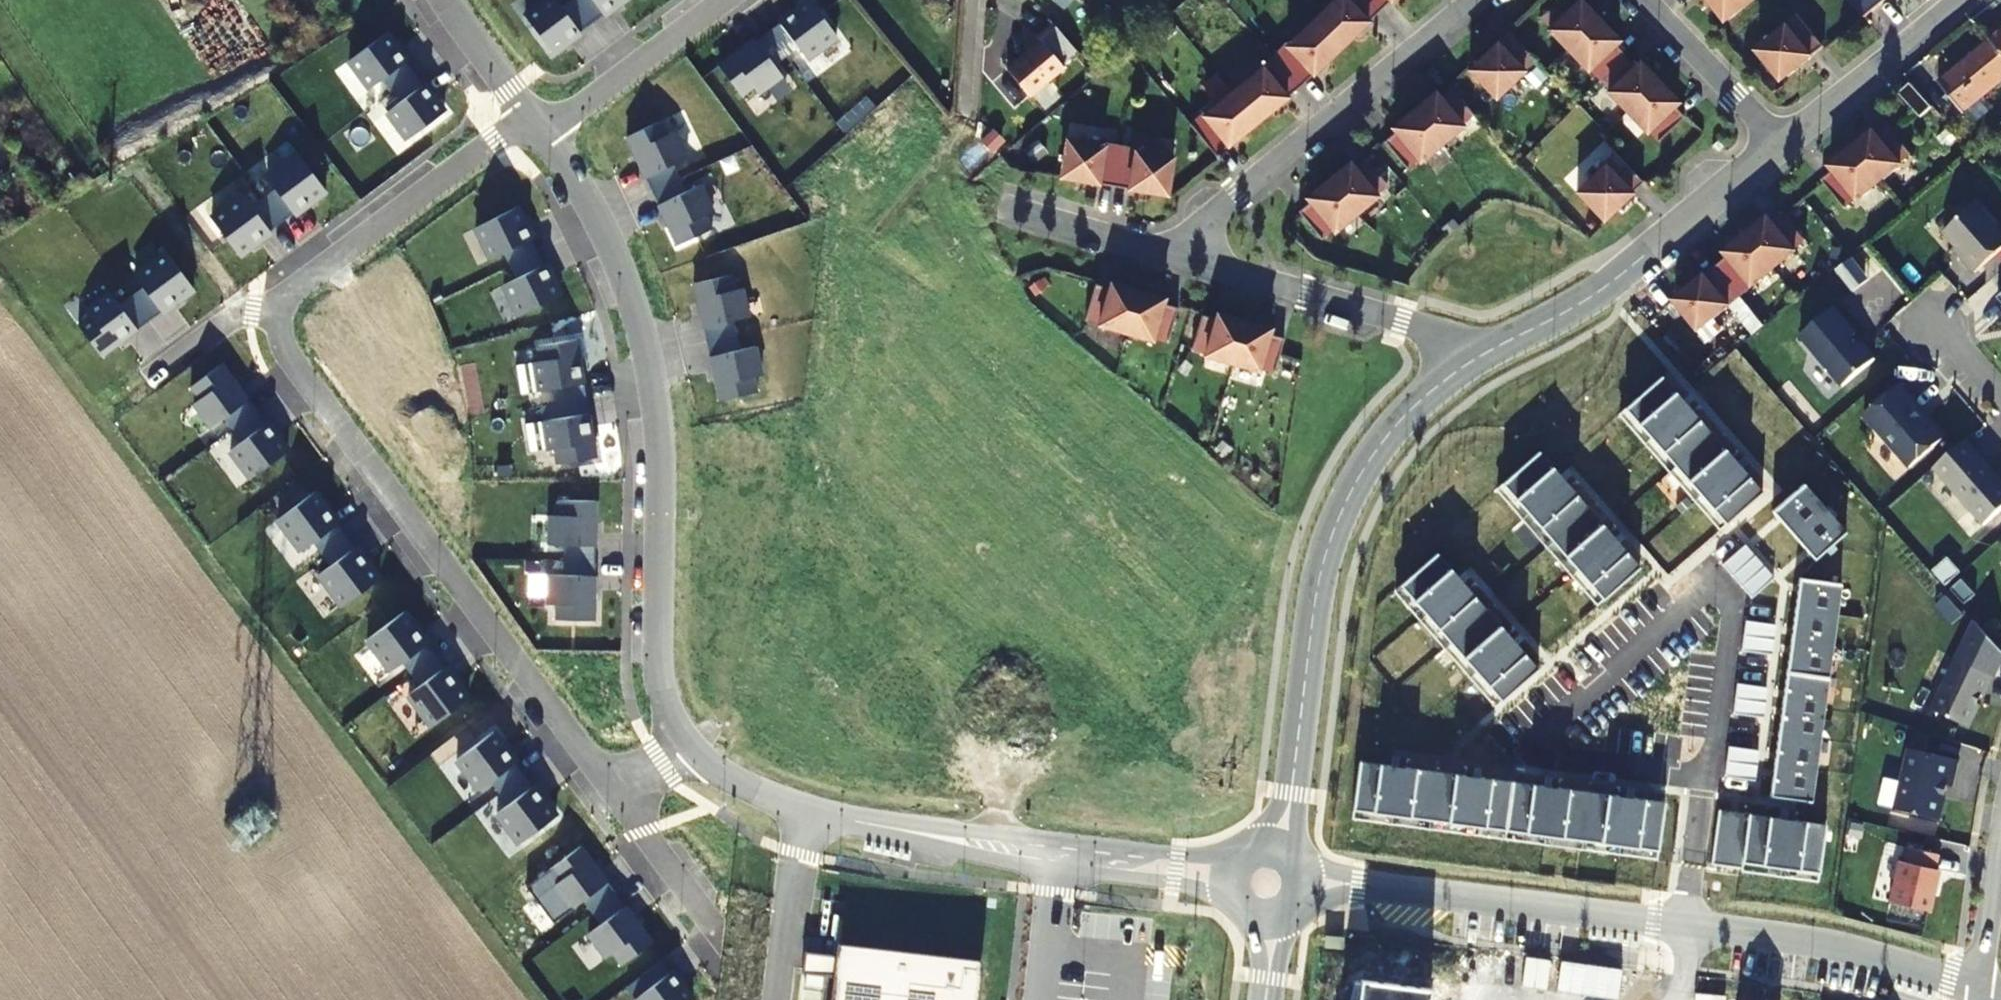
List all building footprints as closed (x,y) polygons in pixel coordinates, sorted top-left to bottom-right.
[(580,32),(555,0),(549,0),(525,18),(553,54),(565,45),(565,44),(580,32)] [(603,15),(619,3),(619,4),(625,0),(592,0),(603,15)] [(798,10),(780,24),(806,60),(837,37),(810,0),(797,9),(798,10)] [(1062,12),(1072,0),(1049,0),(1062,12)] [(1368,0),(1332,0),(1325,6),(1327,9),(1314,21),(1340,49),(1379,12),(1368,0)] [(1392,0),(1368,0),(1379,12),(1392,0)] [(1599,22),(1580,1),(1576,5),(1571,0),(1559,0),(1539,19),(1549,29),(1548,31),(1567,51),(1599,22)] [(1754,0),(1706,0),(1726,23),(1754,0)] [(1824,48),(1797,16),(1769,40),(1771,42),(1756,54),(1781,84),(1824,48)] [(1340,49),(1314,21),(1301,33),(1299,31),(1272,57),(1299,88),(1340,49)] [(1599,81),(1625,56),(1614,45),(1619,42),(1599,22),(1567,51),(1587,72),(1588,71),(1599,81)] [(1075,49),(1052,23),(1038,36),(1040,40),(1006,70),(1027,96),(1063,67),(1060,63),(1075,49)] [(1535,61),(1508,33),(1468,71),(1494,99),(1535,61)] [(1991,41),(2000,53),(2000,33),(1991,41)] [(370,89),(406,63),(394,47),(395,46),(386,34),(349,61),(370,89)] [(754,39),(719,66),(741,97),(754,88),(758,94),(782,76),(754,39)] [(1991,41),(1939,83),(1963,112),(2000,81),(2000,53),(1991,41)] [(1627,113),(1658,83),(1639,63),(1635,67),(1625,56),(1599,81),(1608,92),(1607,93),(1627,113)] [(1299,88),(1272,57),(1244,79),(1246,82),(1233,93),(1257,122),(1299,88)] [(1678,104),(1658,83),(1627,113),(1646,134),(1648,132),(1658,144),(1684,119),(1673,108),(1678,104)] [(1914,85),(1901,92),(1917,119),(1929,112),(1914,85)] [(434,101),(423,86),(387,112),(408,140),(444,113),(435,101),(434,101)] [(1473,116),(1450,88),(1439,98),(1435,93),(1413,111),(1441,145),(1462,127),(1461,125),(1473,116)] [(1257,122),(1233,93),(1219,104),(1217,102),(1188,125),(1215,157),(1257,122)] [(1441,145),(1413,111),(1391,129),(1395,133),(1383,143),(1406,170),(1418,161),(1419,163),(1441,145)] [(646,178),(688,158),(675,131),(668,135),(661,121),(627,137),(646,178)] [(1910,156),(1888,128),(1876,137),(1873,133),(1851,151),(1878,185),(1900,166),(1899,165),(1910,156)] [(1113,187),(1120,146),(1085,140),(1084,143),(1066,140),(1059,178),(1113,187)] [(1167,196),(1173,158),(1155,155),(1155,152),(1120,146),(1113,187),(1167,196)] [(1878,185),(1851,151),(1829,168),(1833,173),(1821,182),(1844,210),(1855,201),(1856,202),(1878,185)] [(293,214),(313,199),(313,200),(325,191),(298,154),(266,178),(293,214)] [(1589,181),(1575,194),(1602,222),(1642,184),(1613,154),(1587,179),(1589,181)] [(1387,186),(1364,158),(1352,168),(1349,163),(1327,181),(1355,215),(1377,197),(1375,195),(1387,186)] [(1355,215),(1327,181),(1305,199),(1309,203),(1297,213),(1302,218),(1320,240),(1331,231),(1333,233),(1355,215)] [(713,212),(700,185),(658,205),(678,246),(712,229),(706,215),(713,212)] [(251,247),(250,246),(270,232),(243,196),(212,220),(239,256),(251,247)] [(2000,249),(2000,234),(1975,204),(1942,233),(1963,257),(1961,259),(1974,273),(2000,249)] [(491,259),(531,240),(522,222),(523,222),(517,208),(475,228),(491,259)] [(1794,251),(1805,242),(1782,214),(1771,223),(1767,219),(1745,237),(1773,270),(1795,253),(1794,251)] [(1773,270),(1745,237),(1724,255),(1727,258),(1715,268),(1740,298),(1773,270)] [(161,312),(181,298),(182,299),(194,290),(166,253),(135,277),(161,312)] [(552,283),(544,266),(504,285),(519,316),(560,296),(553,283),(552,283)] [(1740,298),(1715,268),(1673,302),(1698,332),(1740,298)] [(703,329),(749,318),(742,290),(735,291),(731,277),(694,285),(703,329)] [(1125,333),(1137,291),(1110,283),(1108,288),(1094,285),(1084,319),(1098,323),(1098,325),(1125,333)] [(1164,299),(1137,291),(1125,333),(1152,341),(1152,339),(1167,343),(1177,308),(1162,304),(1164,299)] [(137,330),(109,293),(86,311),(90,317),(78,326),(101,357),(137,330)] [(1833,307),(1800,336),(1843,386),(1875,358),(1861,343),(1860,344),(1853,336),(1855,333),(1833,307)] [(1215,319),(1200,315),(1190,350),(1205,354),(1204,356),(1231,364),(1243,322),(1216,314),(1215,319)] [(1278,358),(1283,339),(1269,335),(1270,329),(1243,322),(1231,364),(1258,372),(1259,370),(1273,373),(1278,358)] [(534,363),(539,392),(584,384),(576,340),(539,347),(541,362),(534,363)] [(762,376),(755,347),(710,358),(721,402),(758,393),(755,378),(762,376)] [(194,405),(211,429),(248,401),(221,365),(190,388),(200,400),(194,405)] [(1917,405),(1899,384),(1863,415),(1909,468),(1943,438),(1924,417),(1921,417),(1914,409),(1917,405)] [(589,414),(543,421),(548,451),(555,449),(558,464),(596,458),(589,414)] [(230,451),(251,479),(288,452),(279,440),(277,441),(266,425),(230,451)] [(1965,440),(1933,468),(1983,525),(2000,509),(2000,481),(1965,440)] [(314,493),(278,520),(302,552),(337,526),(322,506),(323,505),(314,493)] [(549,517),(549,546),(595,547),(596,502),(557,502),(557,517),(549,517)] [(319,575),(342,607),(379,580),(370,567),(369,568),(355,549),(319,575)] [(594,576),(548,575),(548,605),(555,605),(555,620),(593,621),(594,576)] [(404,613),(367,640),(391,672),(427,645),(412,626),(413,625),(404,613)] [(1956,659),(1930,710),(1968,729),(1979,706),(1977,705),(1981,696),(1983,697),(1993,678),(1956,659)] [(408,695),(432,727),(468,699),(459,687),(458,688),(444,668),(408,695)] [(493,732),(456,760),(479,790),(515,764),(501,745),(502,745),(493,732)] [(1909,750),(1894,811),(1939,822),(1944,799),(1942,796),(1945,786),(1952,788),(1958,761),(1909,750)] [(547,805),(546,806),(532,787),(496,814),(519,844),(556,817),(547,805)] [(1904,860),(1899,859),(1889,900),(1929,910),(1939,868),(1934,867),(1937,852),(1907,845),(1904,860)] [(559,882),(553,887),(570,911),(607,883),(580,847),(550,870),(559,882)] [(588,935),(606,958),(612,953),(621,966),(652,943),(625,907),(588,935)] [(836,978),(834,999),(976,999),(981,961),(840,945),(839,956),(805,951),(802,974),(836,978)] [(635,999),(636,999),(692,999),(683,988),(682,988),(671,973),(635,999)]
